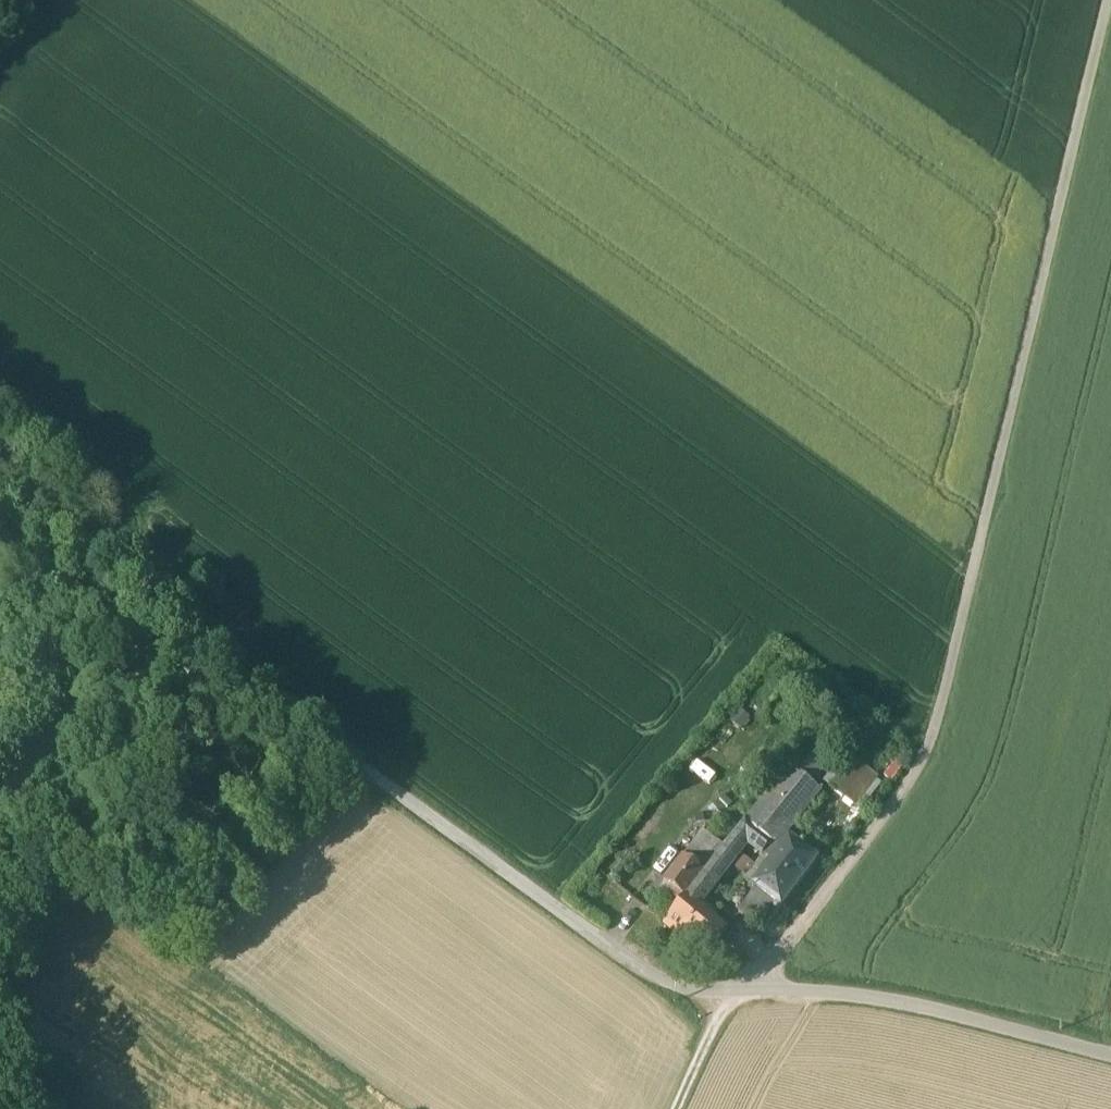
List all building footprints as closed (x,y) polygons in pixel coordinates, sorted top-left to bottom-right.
[(811,740),(788,767),(809,783),(832,756),(811,740)] [(875,782),(850,763),(831,789),(856,807),(875,782)] [(788,767),(744,822),(770,842),(770,843),(816,789),(809,783),(788,767)] [(744,822),(744,821),(724,845),(722,848),(724,850),(735,859),(745,845),(760,855),(770,842),(744,822)] [(724,845),(704,832),(683,859),(705,875),(724,850),(722,848),(724,845)] [(787,839),(766,868),(794,889),(815,860),(787,839)] [(735,859),(724,850),(705,875),(698,884),(709,892),(735,859)] [(705,875),(683,859),(663,885),(669,891),(684,902),(685,901),(698,884),(705,875)] [(794,889),(766,868),(751,888),(756,892),(780,908),(794,889)] [(698,884),(685,901),(696,909),(709,892),(698,884)] [(684,902),(669,891),(665,896),(680,907),(684,902)] [(780,908),(756,892),(753,895),(738,915),(762,933),(780,908)] [(696,909),(685,901),(680,907),(666,925),(706,957),(725,932),(696,909)]
